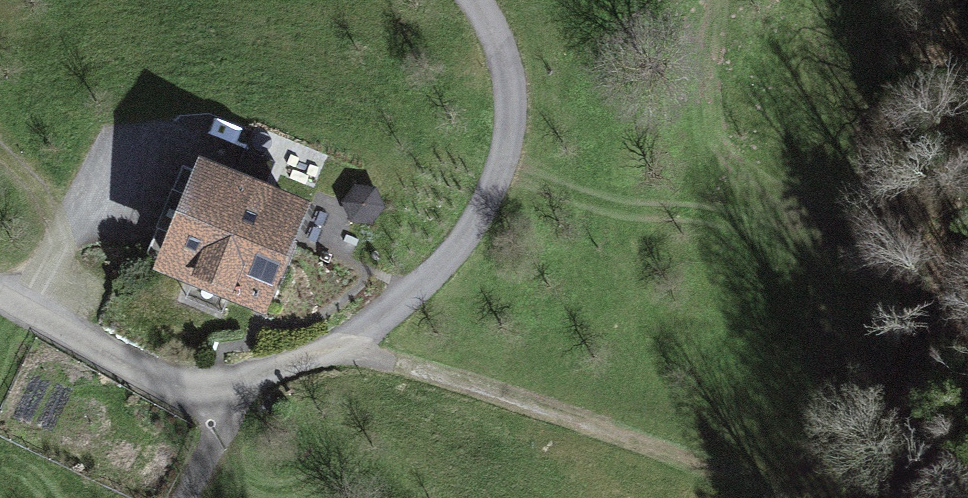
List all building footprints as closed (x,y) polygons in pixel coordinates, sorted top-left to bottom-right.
[(311,223),(185,172),(149,260),(162,265),(154,284),(266,330),(311,223)]
